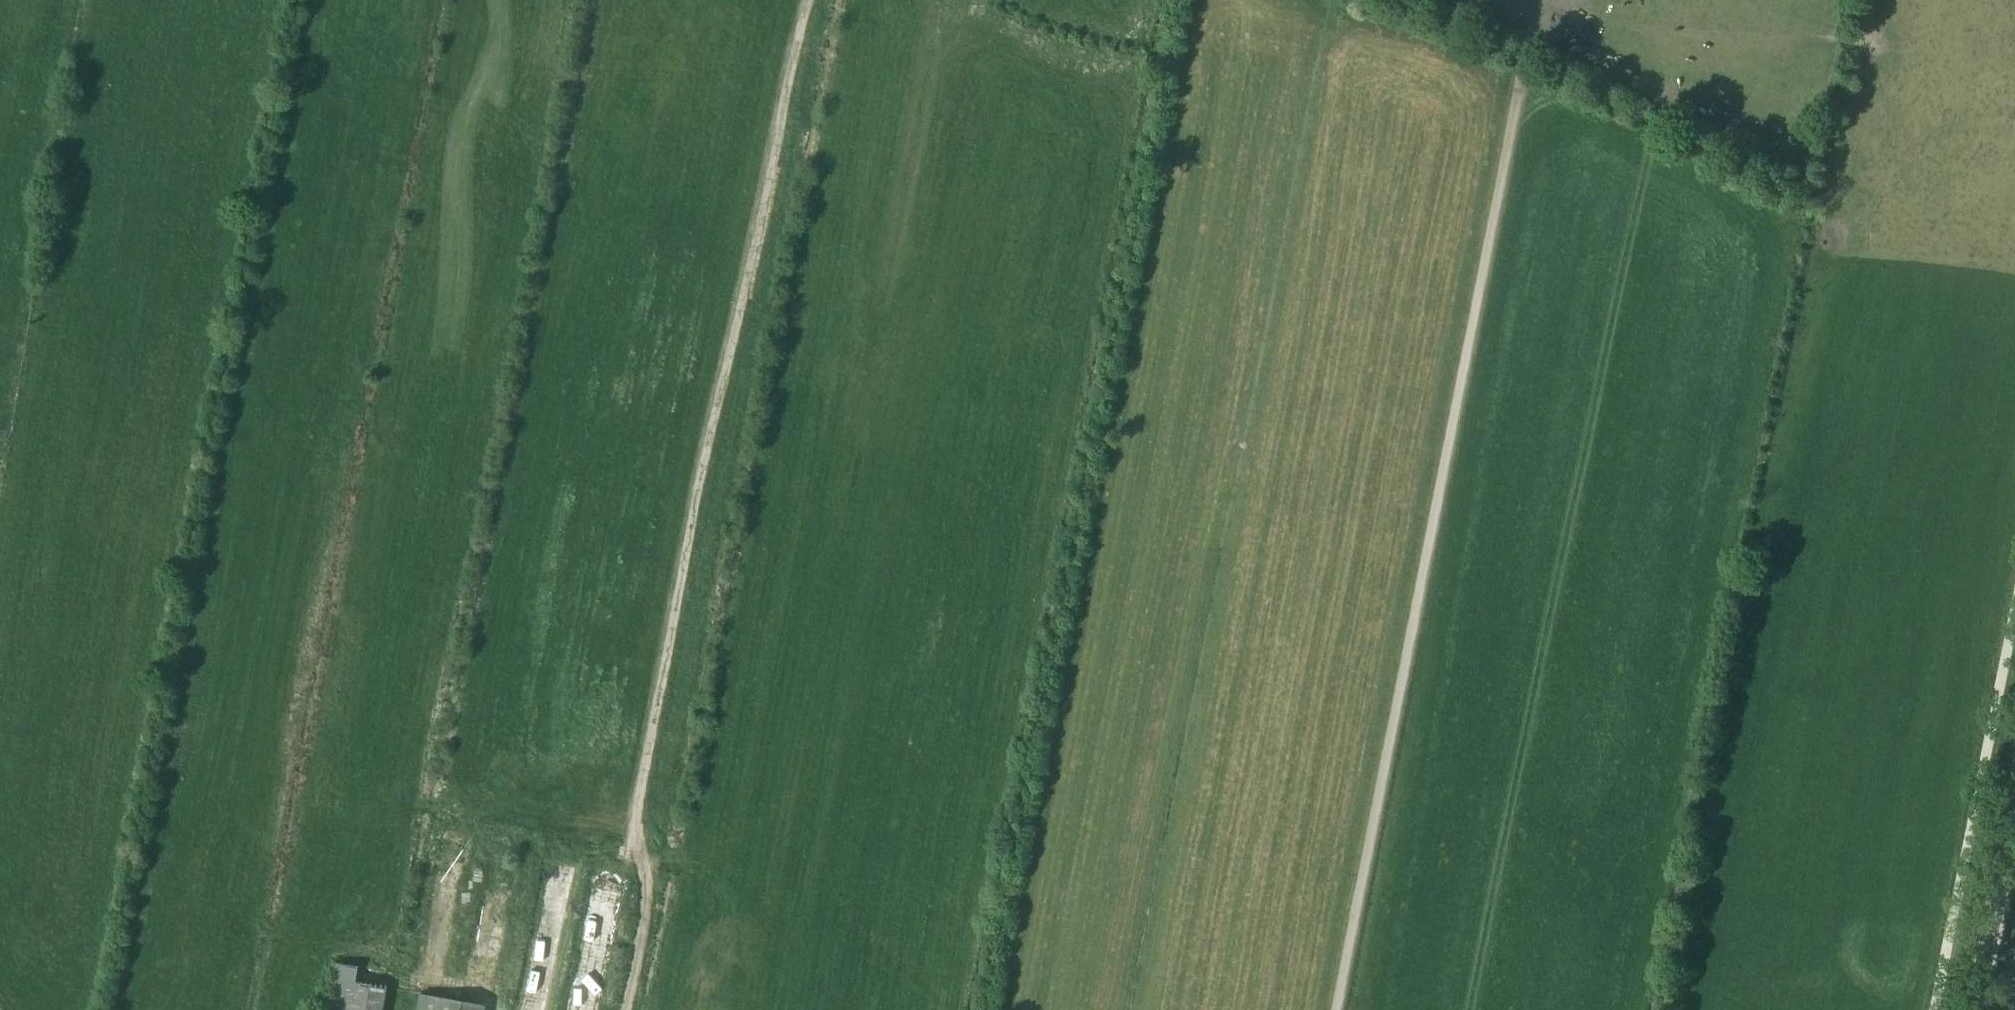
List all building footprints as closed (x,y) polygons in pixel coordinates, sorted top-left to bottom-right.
[(467,1003),(420,995),(417,1009),(466,1009),(467,1003)]
